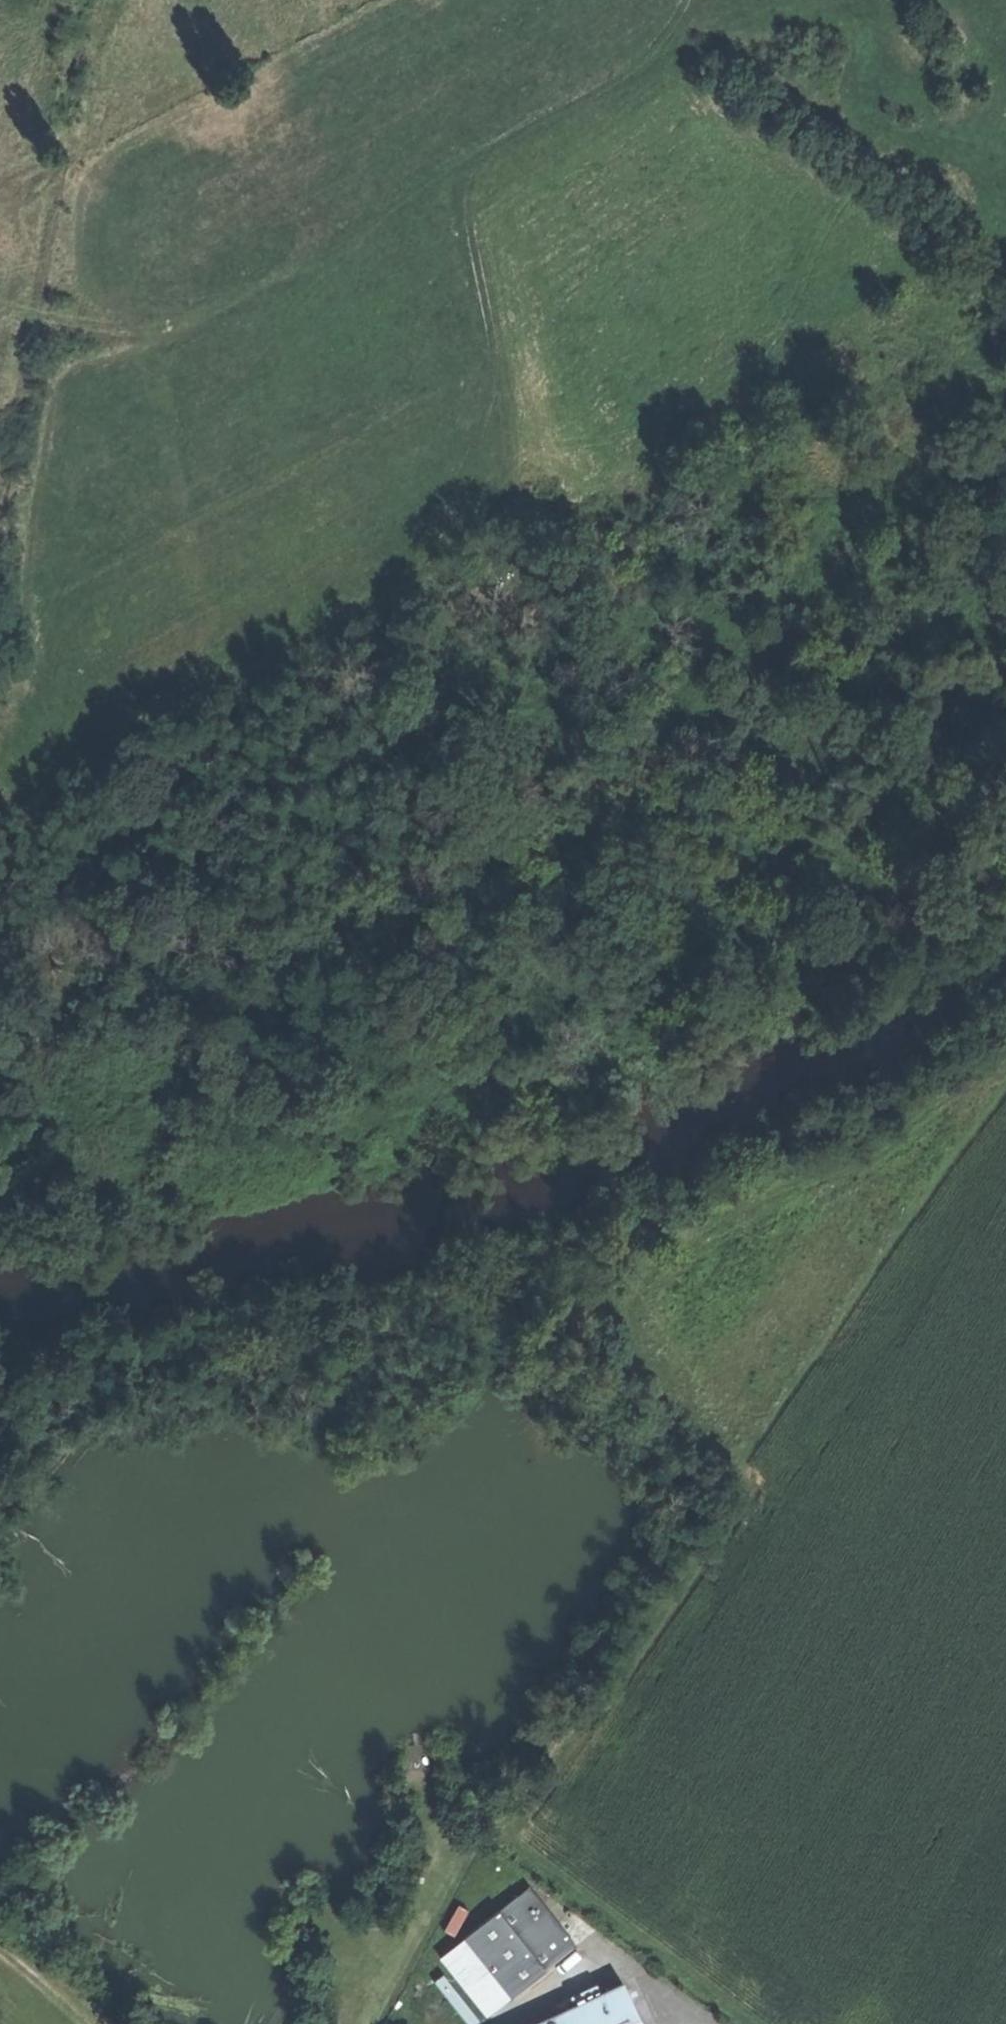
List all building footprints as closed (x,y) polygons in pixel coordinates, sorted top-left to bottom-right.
[(5,655),(10,628),(0,626),(0,654),(5,655)] [(530,1889),(518,1898),(551,1937),(562,1927),(530,1889)] [(515,1999),(568,1955),(551,1937),(518,1898),(467,1942),(515,1999)] [(562,1927),(551,1937),(568,1955),(579,1946),(562,1927)] [(623,1984),(538,2023),(643,2023),(623,1984)]
